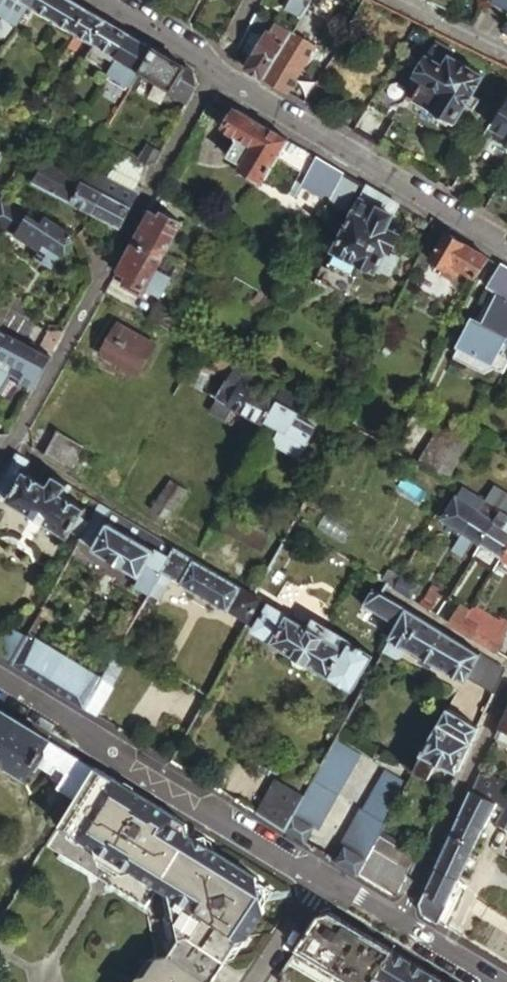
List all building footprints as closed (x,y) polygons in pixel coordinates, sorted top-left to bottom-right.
[(17,0),(4,0),(0,7),(0,9),(23,23),(32,9),(17,0)] [(32,9),(37,0),(17,0),(32,9)] [(72,1),(69,0),(45,0),(38,12),(59,24),(72,1)] [(493,1),(506,8),(506,0),(494,0),(493,1)] [(79,36),(93,14),(72,1),(59,24),(79,36)] [(273,21),(255,11),(249,24),(266,34),(273,21)] [(95,45),(108,23),(93,14),(79,36),(95,45)] [(264,78),(274,60),(291,31),(273,21),(266,34),(246,67),(264,78)] [(130,36),(108,23),(95,45),(81,69),(89,73),(96,61),(92,58),(99,48),(118,59),(130,36)] [(314,44),(291,31),(274,60),(297,73),(314,44)] [(106,79),(131,93),(142,73),(154,50),(130,36),(118,59),(106,79)] [(436,39),(415,74),(424,79),(420,86),(442,100),(440,104),(453,112),(455,108),(459,110),(464,102),(470,93),(471,94),(472,92),(484,74),(449,53),(452,49),(436,39)] [(188,104),(197,88),(192,73),(154,50),(142,73),(172,91),(171,95),(188,104)] [(479,96),(472,92),(471,94),(470,93),(464,102),(473,107),(479,96)] [(493,125),(506,134),(506,102),(493,125)] [(288,139),(235,108),(223,128),(234,134),(236,141),(227,156),(241,164),(239,167),(253,175),(259,179),(261,175),(265,178),(288,139)] [(282,155),(307,170),(316,155),(291,140),(282,155)] [(138,160),(152,168),(162,152),(147,144),(138,160)] [(114,169),(137,183),(146,168),(115,150),(106,165),(114,169)] [(55,194),(66,174),(45,161),(48,156),(41,152),(32,168),(39,172),(34,182),(55,194)] [(344,172),(318,157),(302,187),(329,202),(344,172)] [(114,169),(111,174),(110,176),(135,192),(137,183),(114,169)] [(72,203),(92,214),(108,181),(91,171),(83,184),(72,203)] [(83,184),(66,174),(55,194),(72,203),(83,184)] [(92,214),(119,229),(138,194),(135,192),(110,176),(108,181),(92,214)] [(498,182),(483,207),(506,221),(506,187),(498,182)] [(366,185),(335,248),(352,257),(354,261),(361,265),(366,263),(381,271),(382,269),(390,273),(396,261),(396,259),(397,258),(397,256),(396,255),(396,253),(395,251),(392,249),(400,233),(386,226),(397,204),(366,185)] [(2,202),(0,206),(0,226),(42,250),(46,244),(61,254),(72,235),(46,220),(42,226),(36,222),(2,202)] [(162,254),(181,220),(162,210),(160,214),(149,207),(133,238),(162,254)] [(46,220),(40,216),(36,222),(42,226),(46,220)] [(488,258),(433,225),(415,262),(428,268),(432,259),(444,266),(441,271),(454,279),(460,268),(476,277),(488,258)] [(155,267),(162,254),(133,238),(118,266),(128,273),(125,277),(128,279),(126,283),(141,291),(143,287),(144,287),(145,287),(160,295),(170,276),(155,267)] [(335,248),(330,258),(350,268),(354,261),(352,257),(335,248)] [(501,265),(489,285),(499,291),(468,348),(502,368),(506,359),(506,269),(501,265)] [(157,301),(148,316),(173,330),(182,316),(157,301)] [(116,321),(100,351),(138,372),(155,342),(116,321)] [(50,357),(0,329),(0,330),(0,371),(6,361),(17,367),(15,372),(36,384),(50,357)] [(203,341),(192,335),(186,346),(197,352),(203,341)] [(215,398),(237,361),(221,352),(218,357),(204,350),(186,382),(215,398)] [(242,412),(256,388),(246,383),(254,370),(237,361),(215,398),(208,410),(222,417),(229,404),(242,412)] [(263,375),(256,388),(242,412),(263,423),(266,418),(282,386),(263,375)] [(282,386),(266,418),(279,426),(288,430),(307,441),(316,424),(296,414),(298,410),(304,398),(282,386)] [(296,414),(316,424),(318,420),(298,410),(296,414)] [(288,430),(279,426),(274,435),(283,440),(288,430)] [(445,475),(463,442),(434,426),(416,459),(445,475)] [(56,429),(43,455),(68,470),(82,444),(56,429)] [(307,441),(288,430),(283,440),(302,450),(307,441)] [(80,537),(94,511),(61,492),(68,481),(53,473),(47,483),(24,470),(30,459),(15,450),(0,478),(0,493),(7,497),(6,498),(34,514),(15,546),(25,552),(44,520),(69,535),(71,532),(80,537)] [(168,518),(188,489),(172,478),(152,506),(168,518)] [(479,496),(463,486),(443,515),(462,527),(475,506),(473,505),(479,496)] [(475,506),(462,527),(479,539),(499,508),(479,496),(473,505),(475,506)] [(499,508),(479,539),(502,554),(506,545),(506,505),(502,503),(499,508)] [(80,537),(139,572),(154,581),(169,554),(156,546),(161,537),(111,507),(105,517),(94,511),(80,537)] [(247,540),(260,547),(279,515),(266,507),(247,540)] [(298,541),(303,532),(290,524),(286,533),(298,541)] [(253,592),(174,544),(169,554),(154,581),(149,589),(158,594),(171,572),(181,578),(180,580),(226,607),(227,606),(246,618),(259,598),(260,596),(253,592)] [(149,589),(154,581),(139,572),(134,581),(149,590),(149,589)] [(419,584),(401,572),(394,586),(411,597),(419,584)] [(262,576),(253,592),(260,596),(269,580),(262,576)] [(361,603),(395,624),(405,607),(371,586),(361,603)] [(432,604),(422,597),(419,602),(430,609),(432,604)] [(307,626),(259,598),(246,618),(244,622),(270,637),(269,639),(294,654),(290,661),(298,666),(302,659),(350,688),(372,652),(313,618),(307,626)] [(477,623),(470,633),(494,648),(503,635),(494,629),(497,625),(491,621),(492,619),(487,617),(484,622),(480,620),(486,609),(473,601),(465,613),(464,615),(477,623)] [(494,689),(505,666),(405,607),(395,624),(388,637),(462,681),(464,677),(494,689)] [(450,621),(470,633),(477,623),(464,615),(465,613),(457,609),(450,621)] [(10,661),(28,630),(31,624),(24,621),(19,631),(5,624),(0,633),(0,655),(10,661)] [(43,681),(85,707),(102,675),(28,630),(10,661),(43,681)] [(85,707),(97,714),(113,685),(110,684),(121,663),(111,658),(102,675),(85,707)] [(91,765),(47,738),(0,710),(0,759),(27,776),(35,763),(50,773),(55,766),(65,773),(56,787),(64,792),(51,813),(59,818),(91,765)] [(457,770),(477,726),(446,710),(413,769),(429,777),(437,760),(457,770)] [(496,735),(506,740),(506,711),(496,735)] [(333,738),(312,778),(284,828),(306,841),(314,825),(325,814),(322,809),(335,798),(337,793),(334,790),(344,779),(341,776),(352,766),(348,763),(359,753),(333,738)] [(187,755),(176,749),(170,759),(182,766),(187,755)] [(253,810),(284,828),(312,778),(280,761),(253,810)] [(59,818),(56,823),(93,846),(96,855),(121,871),(131,869),(167,890),(178,935),(166,953),(154,957),(143,973),(135,976),(131,981),(208,981),(237,937),(246,935),(263,910),(254,875),(199,841),(187,835),(184,821),(92,765),(91,765),(59,818)] [(357,872),(376,836),(406,782),(384,768),(380,782),(376,781),(373,796),(369,795),(366,808),(362,808),(359,813),(356,830),(350,829),(344,846),(336,860),(356,871),(357,872)] [(480,769),(470,790),(494,801),(502,805),(506,794),(506,782),(480,769)] [(494,801),(470,790),(451,832),(474,842),(494,801)] [(502,805),(494,822),(506,828),(506,794),(502,805)] [(451,832),(435,866),(458,877),(474,842),(451,832)] [(415,862),(376,836),(357,872),(378,885),(392,894),(401,891),(415,862)] [(422,912),(437,921),(458,877),(435,866),(418,902),(422,912)] [(393,950),(362,930),(329,911),(319,913),(288,961),(322,981),(332,981),(339,971),(357,981),(373,981),(393,950)] [(442,980),(419,965),(393,950),(373,981),(441,981),(442,980)]
